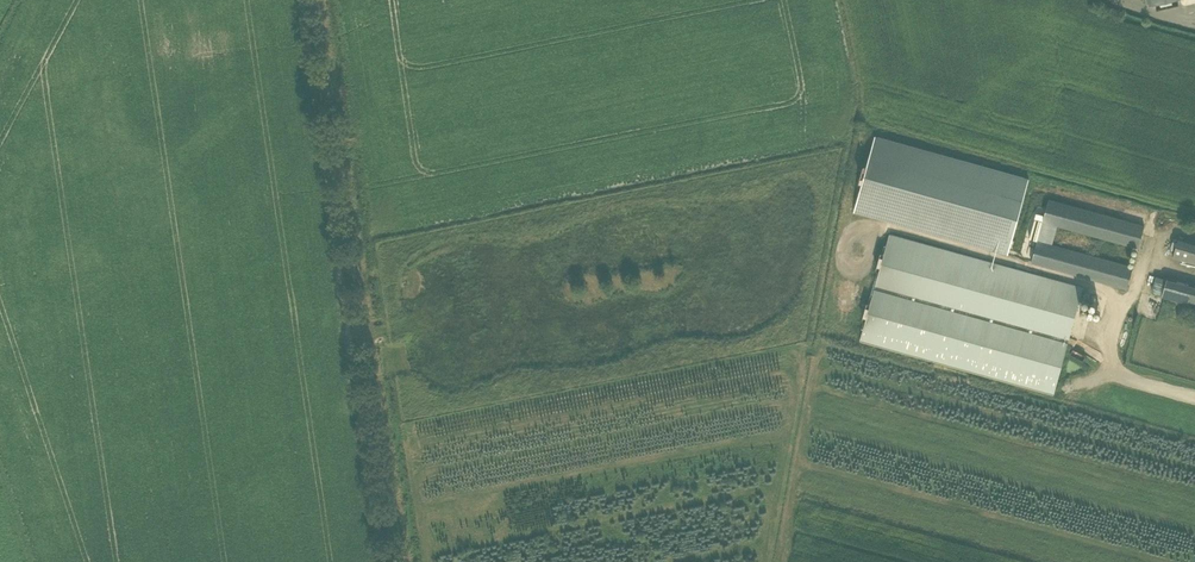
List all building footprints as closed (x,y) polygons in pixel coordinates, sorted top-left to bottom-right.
[(875,135),(854,211),(1008,254),(1029,178),(875,135)] [(1139,247),(1145,225),(1049,198),(1043,219),(1059,224),(1139,247)] [(1030,237),(1038,239),(1032,261),(1128,288),(1129,286),(1128,285),(1133,266),(1053,243),(1059,224),(1043,219),(1044,214),(1037,212),(1030,237)] [(860,339),(1054,393),(1083,287),(890,233),(860,339)] [(1178,238),(1173,256),(1194,262),(1194,243),(1178,238)] [(1194,305),(1194,286),(1167,278),(1162,295),(1194,305)]
